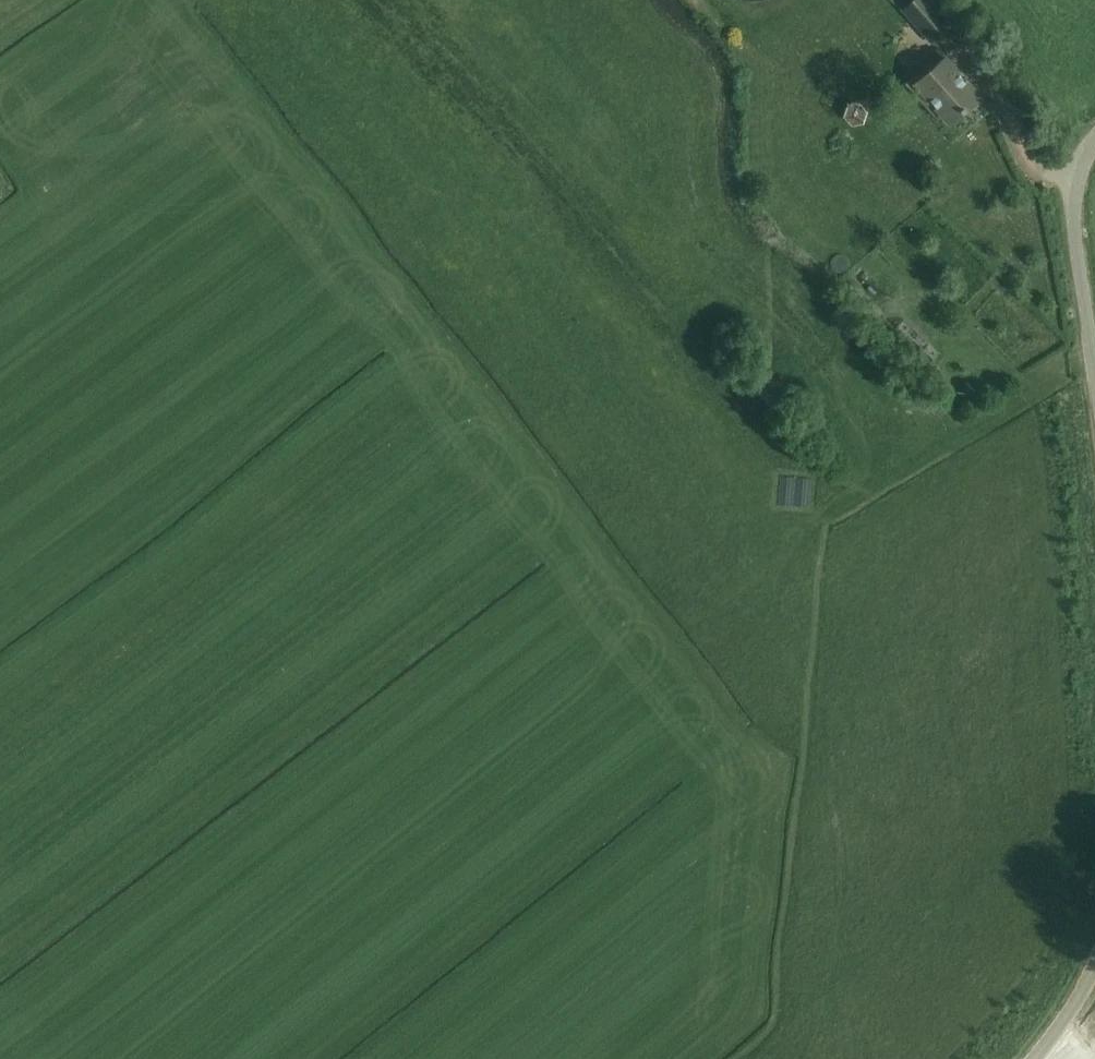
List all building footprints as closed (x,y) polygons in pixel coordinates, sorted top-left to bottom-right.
[(902,8),(930,41),(952,21),(934,0),(911,0),(902,8)] [(979,96),(945,57),(937,64),(933,60),(923,69),(926,73),(916,83),(927,94),(923,98),(936,113),(940,109),(950,121),(979,96)] [(935,354),(926,345),(920,351),(930,360),(935,354)] [(967,382),(957,391),(966,400),(971,395),(973,397),(978,393),(967,382)]
